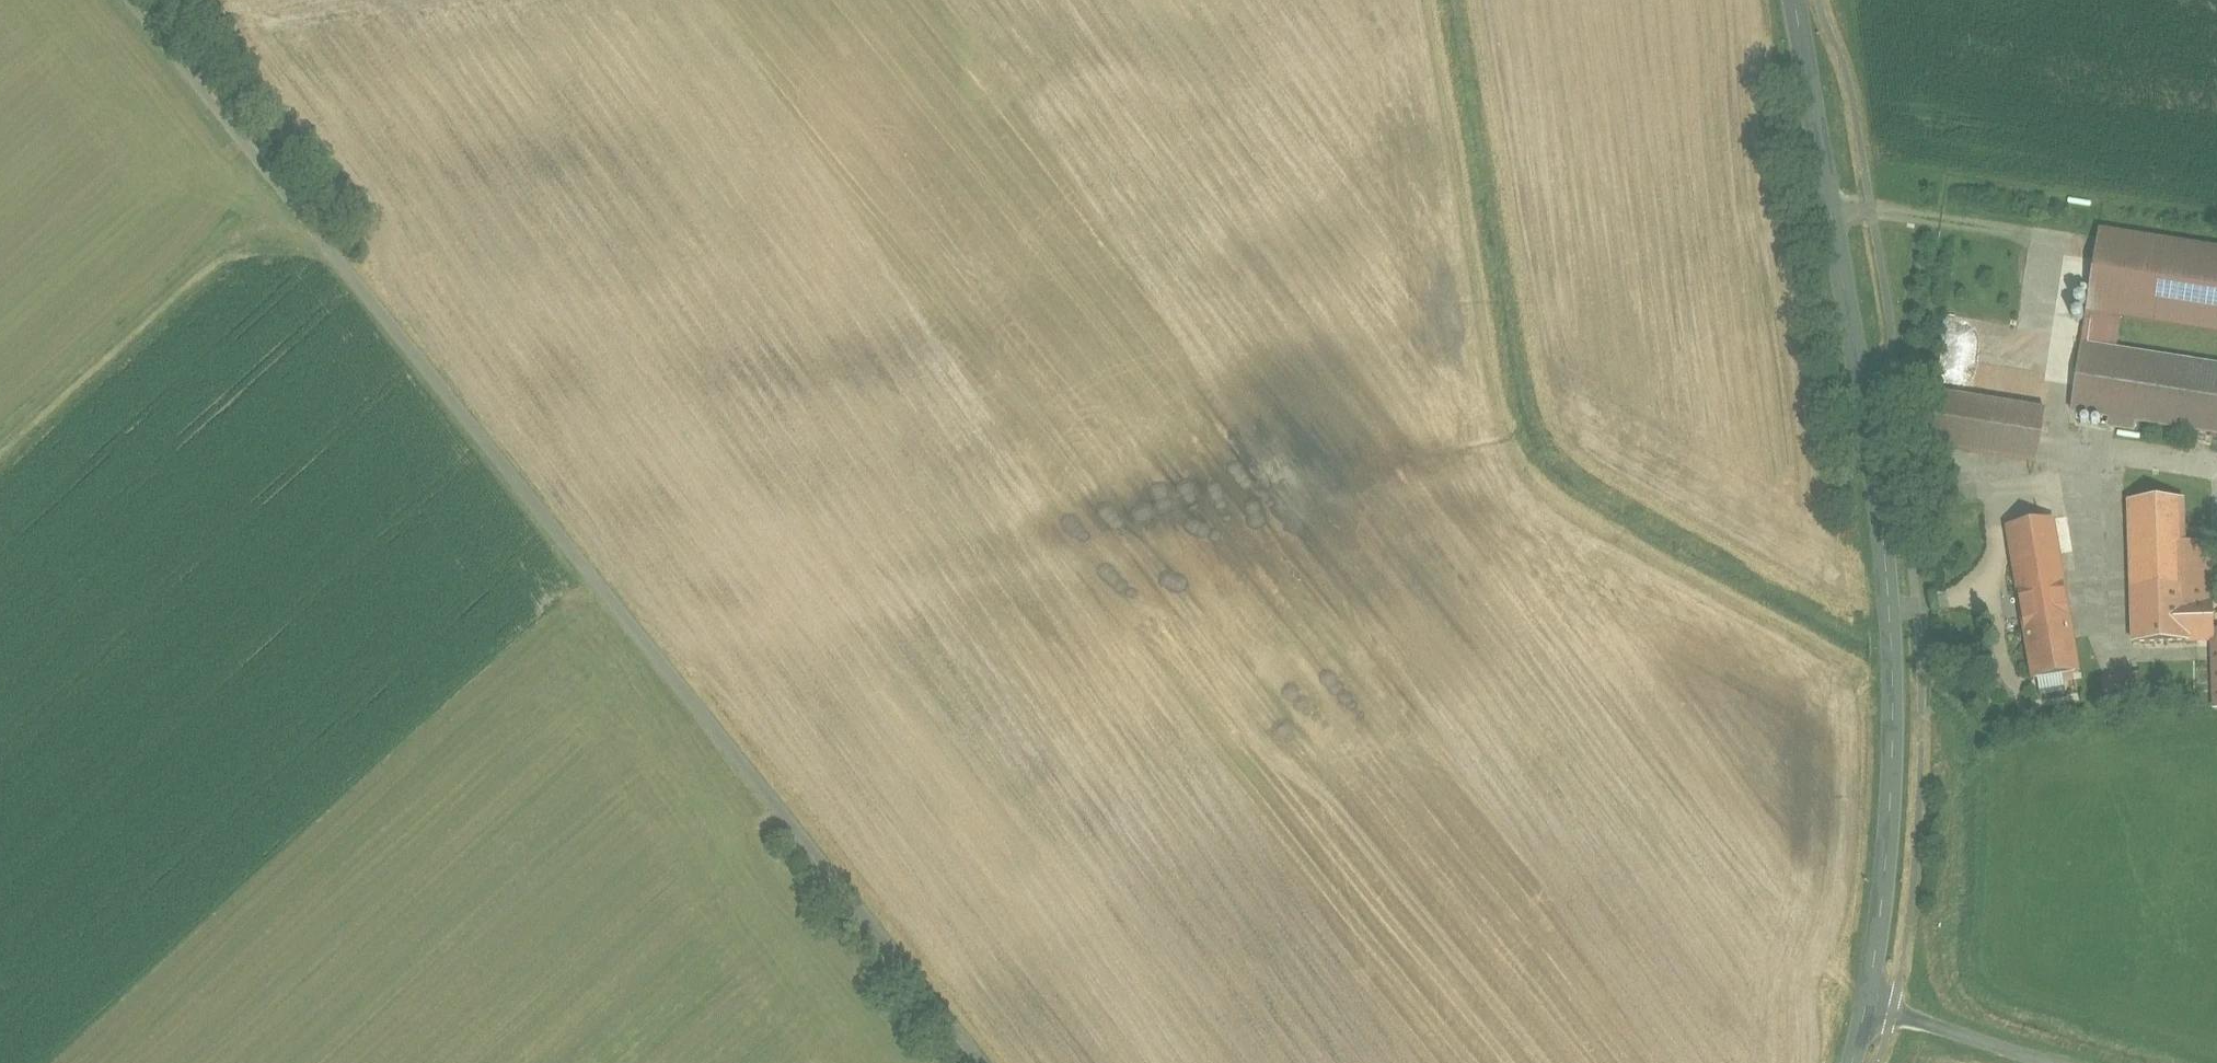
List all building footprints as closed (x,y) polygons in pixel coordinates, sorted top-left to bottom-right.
[(2122,320),(2216,334),(2216,248),(2099,230),(2098,236),(2086,315),(2122,320)] [(2086,315),(2082,345),(2118,351),(2122,320),(2086,315)] [(2082,345),(2071,416),(2216,438),(2216,365),(2118,351),(2082,345)] [(2035,469),(2044,411),(1939,394),(1930,452),(1948,455),(2035,469)] [(2209,646),(2212,714),(2216,714),(2216,631),(2215,631),(2211,542),(2185,543),(2183,499),(2124,501),(2130,649),(2209,646)] [(2081,677),(2056,523),(2007,531),(2032,685),(2081,677)]
